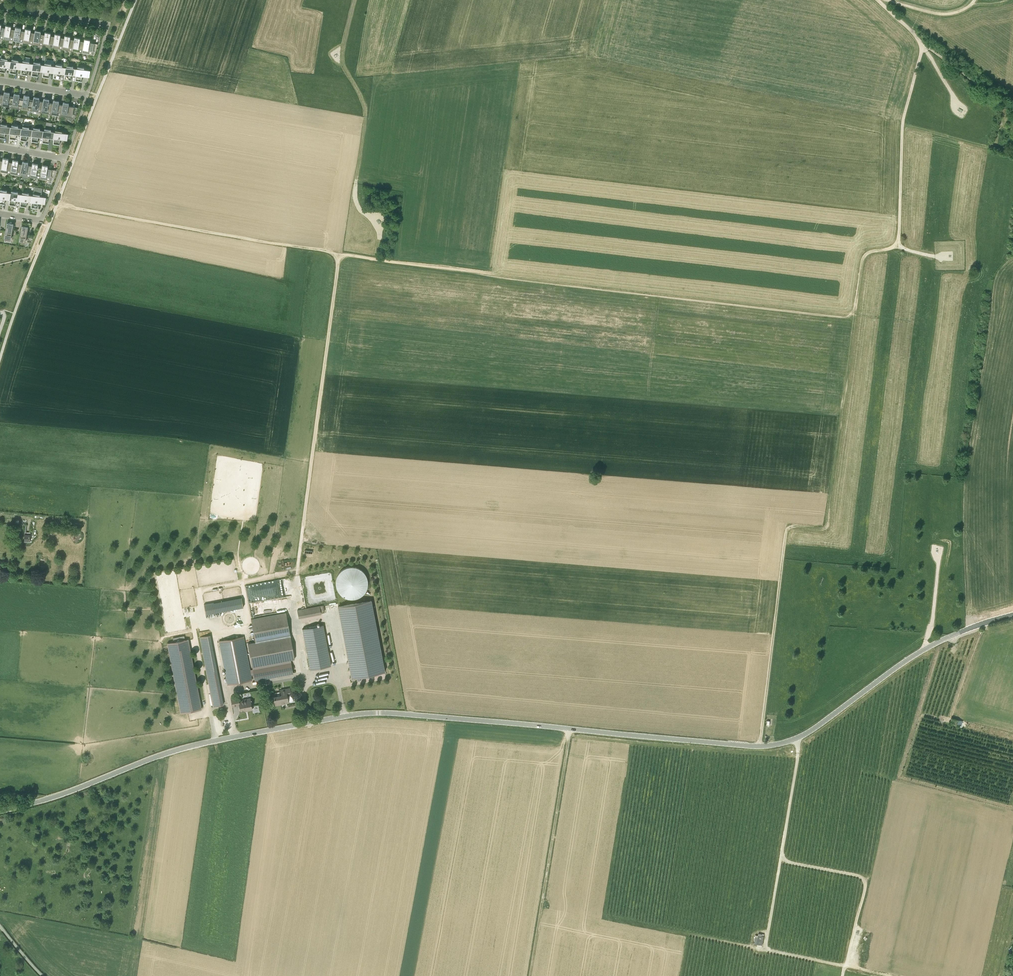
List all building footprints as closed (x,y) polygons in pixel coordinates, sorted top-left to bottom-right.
[(3,39),(13,41),(15,30),(11,29),(11,26),(6,25),(5,28),(3,39)] [(13,41),(23,42),(25,31),(21,31),(21,28),(16,27),(15,30),(13,41)] [(23,42),(33,44),(35,33),(30,32),(31,29),(25,28),(25,31),(23,42)] [(33,44),(43,46),(45,35),(40,34),(41,31),(35,30),(35,33),(33,44)] [(43,46),(53,47),(54,36),(50,36),(51,33),(45,32),(45,35),(43,46)] [(53,47),(62,49),(64,38),(60,37),(61,34),(55,33),(54,36),(53,47)] [(62,49),(72,51),(74,40),(70,39),(70,36),(65,35),(64,38),(62,49)] [(72,51),(82,53),(84,42),(80,41),(80,38),(75,37),(74,40),(72,51)] [(94,55),(95,51),(98,44),(90,43),(90,40),(84,39),(84,42),(82,53),(94,55)] [(11,68),(12,61),(7,60),(7,59),(8,59),(1,58),(1,60),(0,64),(0,71),(5,72),(5,71),(6,67),(11,68)] [(17,68),(21,69),(23,62),(18,61),(19,61),(19,60),(12,59),(12,61),(11,68),(10,72),(16,73),(17,68)] [(28,69),(32,70),(34,64),(29,63),(29,62),(30,61),(23,60),(23,62),(21,69),(21,73),(27,75),(27,74),(28,69)] [(39,71),(43,71),(44,65),(40,64),(40,63),(34,62),(34,64),(32,70),(32,75),(38,76),(38,75),(39,71)] [(49,72),(54,73),(55,66),(51,65),(51,64),(45,63),(44,65),(43,71),(43,76),(49,77),(49,76),(49,72)] [(60,73),(65,74),(66,67),(61,67),(62,66),(62,65),(56,64),(55,66),(54,73),(54,77),(60,78),(60,73)] [(71,74),(76,75),(77,69),(72,68),(73,67),(67,65),(66,67),(65,74),(64,78),(71,80),(71,79),(71,74)] [(82,80),(81,80),(82,76),(87,77),(89,70),(83,69),(84,68),(78,67),(77,69),(76,75),(75,80),(82,81),(82,80)] [(2,106),(12,107),(14,96),(9,96),(10,93),(4,92),(4,95),(2,106)] [(12,107),(22,109),(24,98),(19,97),(20,94),(14,93),(14,96),(12,107)] [(22,109),(31,111),(33,100),(29,99),(30,96),(24,95),(24,98),(22,109)] [(31,111),(41,112),(43,101),(39,101),(39,98),(34,97),(33,100),(31,111)] [(41,112),(51,114),(53,103),(49,102),(49,99),(44,98),(43,101),(41,112)] [(51,114),(61,116),(63,105),(59,104),(59,101),(54,100),(53,103),(51,114)] [(74,118),(75,115),(78,107),(68,106),(69,103),(63,102),(63,105),(61,116),(74,118)] [(10,134),(11,127),(6,126),(6,125),(7,125),(1,124),(0,126),(0,127),(0,137),(5,138),(5,137),(4,137),(5,133),(10,134)] [(16,134),(21,135),(22,128),(17,127),(17,126),(18,127),(18,126),(12,125),(11,127),(10,134),(9,138),(16,139),(15,139),(16,134)] [(27,135),(32,136),(33,129),(28,129),(28,128),(29,128),(29,127),(23,126),(22,128),(21,135),(20,139),(27,140),(26,140),(27,135)] [(38,136),(43,137),(44,131),(39,130),(39,129),(40,129),(33,127),(33,129),(32,136),(31,141),(38,142),(38,141),(37,141),(38,136)] [(49,138),(54,139),(55,132),(50,131),(50,130),(51,130),(44,129),(44,131),(43,137),(42,142),(49,143),(49,142),(48,142),(49,138)] [(59,144),(60,139),(65,140),(66,133),(61,132),(61,131),(62,132),(62,131),(55,130),(55,132),(54,139),(53,143),(60,144),(59,144)] [(0,172),(10,174),(12,163),(8,162),(8,159),(3,158),(2,161),(0,172)] [(10,174),(20,175),(22,164),(18,164),(18,161),(13,160),(12,163),(10,174)] [(20,175),(30,177),(32,166),(28,165),(28,162),(23,161),(22,164),(20,175)] [(30,177),(40,179),(42,168),(37,167),(38,164),(32,163),(32,166),(30,177)] [(52,181),(53,177),(56,170),(47,169),(48,166),(42,165),(42,168),(40,179),(52,181)] [(31,207),(37,208),(38,202),(43,203),(44,197),(39,196),(39,195),(41,195),(42,187),(34,186),(33,195),(32,202),(31,207)] [(10,199),(11,193),(6,192),(6,191),(7,191),(0,190),(0,192),(0,203),(5,204),(5,203),(4,203),(5,199),(10,199)] [(16,200),(21,201),(22,194),(17,193),(17,192),(18,192),(11,191),(11,193),(10,199),(9,204),(16,205),(15,205),(16,200)] [(27,201),(32,202),(33,195),(28,195),(28,194),(29,194),(29,193),(22,192),(22,194),(21,201),(20,205),(27,206),(26,206),(27,201)] [(7,223),(4,239),(11,240),(12,233),(13,233),(15,224),(7,223)] [(19,241),(25,242),(27,236),(28,236),(30,227),(22,225),(19,241)] [(369,583),(369,582),(369,581),(369,580),(369,579),(369,578),(369,577),(368,576),(368,575),(367,575),(367,574),(367,573),(366,573),(366,572),(365,571),(364,570),(363,570),(363,569),(362,569),(361,568),(360,567),(359,567),(358,567),(357,567),(357,566),(356,566),(355,566),(354,566),(353,566),(352,566),(351,566),(350,566),(349,566),(348,567),(347,567),(346,567),(345,568),(344,568),(343,569),(342,570),(341,570),(341,571),(340,572),(339,573),(339,574),(338,574),(338,575),(338,576),(337,577),(337,578),(337,579),(336,580),(336,581),(336,582),(336,583),(336,584),(336,585),(337,586),(337,587),(337,588),(337,589),(338,589),(338,590),(338,591),(339,592),(340,593),(340,594),(341,594),(341,595),(342,595),(343,596),(344,597),(345,597),(345,598),(346,598),(347,598),(348,598),(349,599),(350,599),(351,599),(352,599),(353,599),(354,599),(355,599),(356,599),(357,599),(358,598),(359,598),(360,598),(361,597),(362,597),(363,596),(364,595),(365,594),(366,593),(367,592),(367,591),(368,590),(368,589),(368,588),(369,587),(369,586),(369,585),(369,584),(369,583)] [(242,598),(205,605),(207,615),(244,608),(242,598)] [(299,617),(322,614),(322,611),(325,611),(324,604),(297,609),(299,617)] [(290,660),(294,659),(285,612),(251,618),(255,641),(248,642),(253,670),(253,672),(254,675),(255,680),(293,673),(290,660)] [(310,669),(331,665),(323,625),(302,629),(310,669)] [(223,705),(217,671),(210,635),(200,637),(207,672),(213,707),(223,705)] [(253,672),(250,673),(244,636),(219,641),(227,685),(252,680),(251,676),(254,675),(253,672)] [(189,639),(168,643),(182,714),(203,710),(189,639)] [(379,640),(345,646),(351,678),(385,671),(379,640)] [(284,703),(288,702),(287,695),(292,694),(291,688),(281,690),(281,695),(274,696),(275,705),(280,704),(280,703),(284,703)] [(232,703),(239,702),(240,711),(247,709),(248,710),(252,710),(250,700),(243,702),(243,701),(239,701),(238,698),(231,699),(232,703)] [(764,934),(756,933),(755,943),(763,944),(764,934)]
